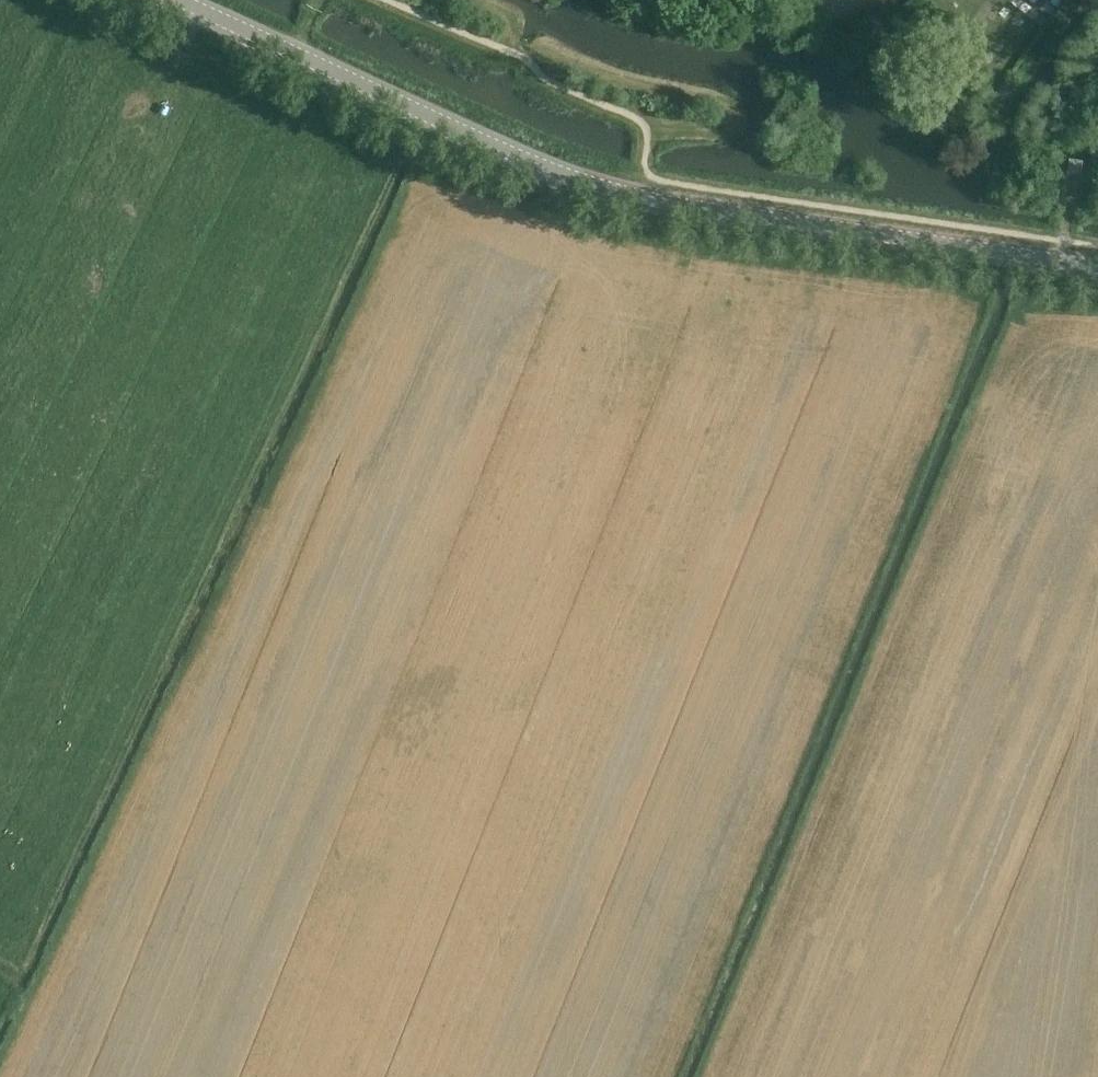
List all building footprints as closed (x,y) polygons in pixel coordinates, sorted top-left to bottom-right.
[(1070,159),(1068,173),(1082,175),(1084,161),(1070,159)]
